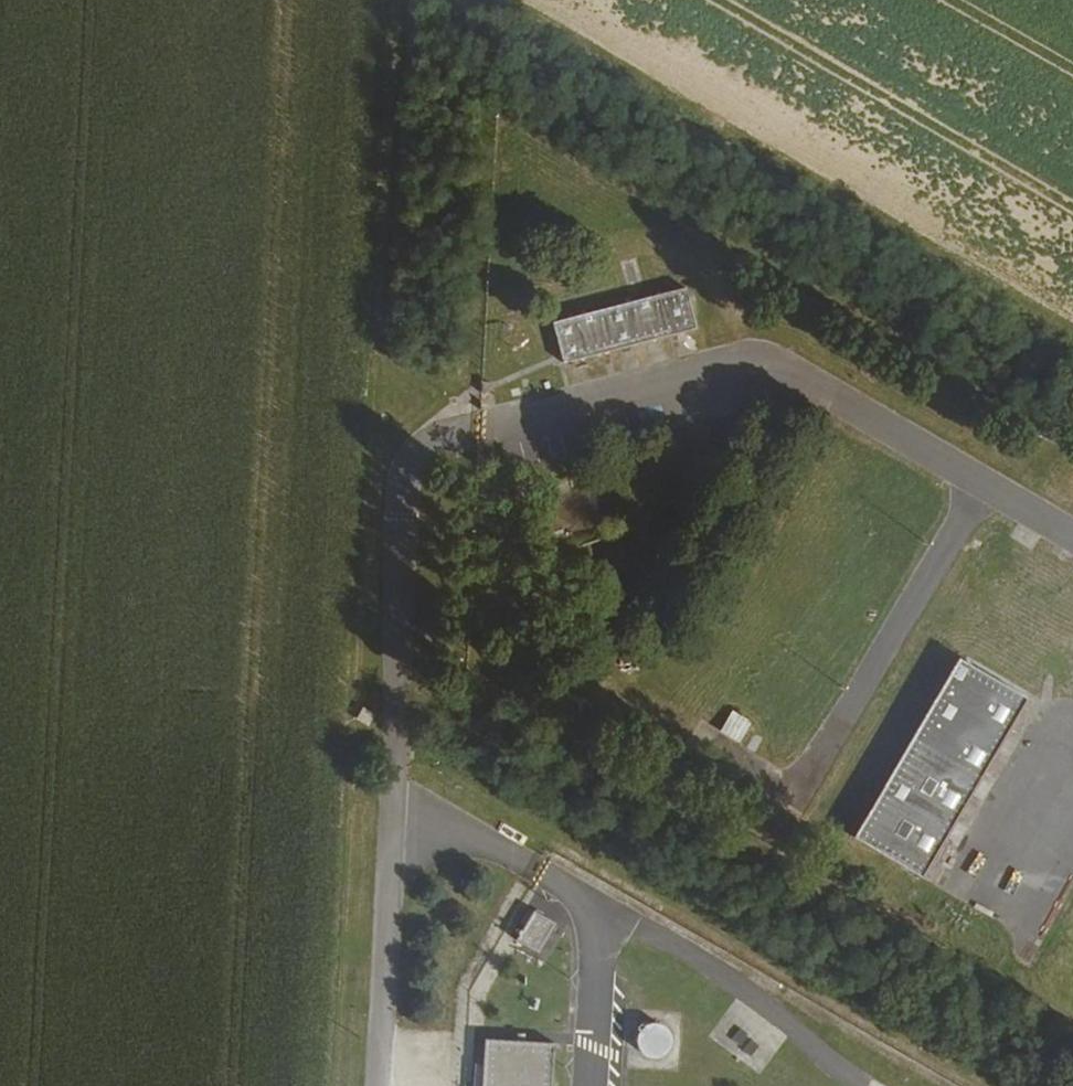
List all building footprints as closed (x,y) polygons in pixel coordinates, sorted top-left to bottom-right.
[(686,287),(553,322),(563,363),(696,328),(686,287)] [(1027,699),(959,658),(852,836),(921,877),(1027,699)] [(532,911),(516,942),(538,954),(555,924),(532,911)] [(638,1056),(669,1057),(670,1023),(639,1022),(638,1056)] [(484,1038),(481,1085),(552,1085),(554,1043),(484,1038)]
